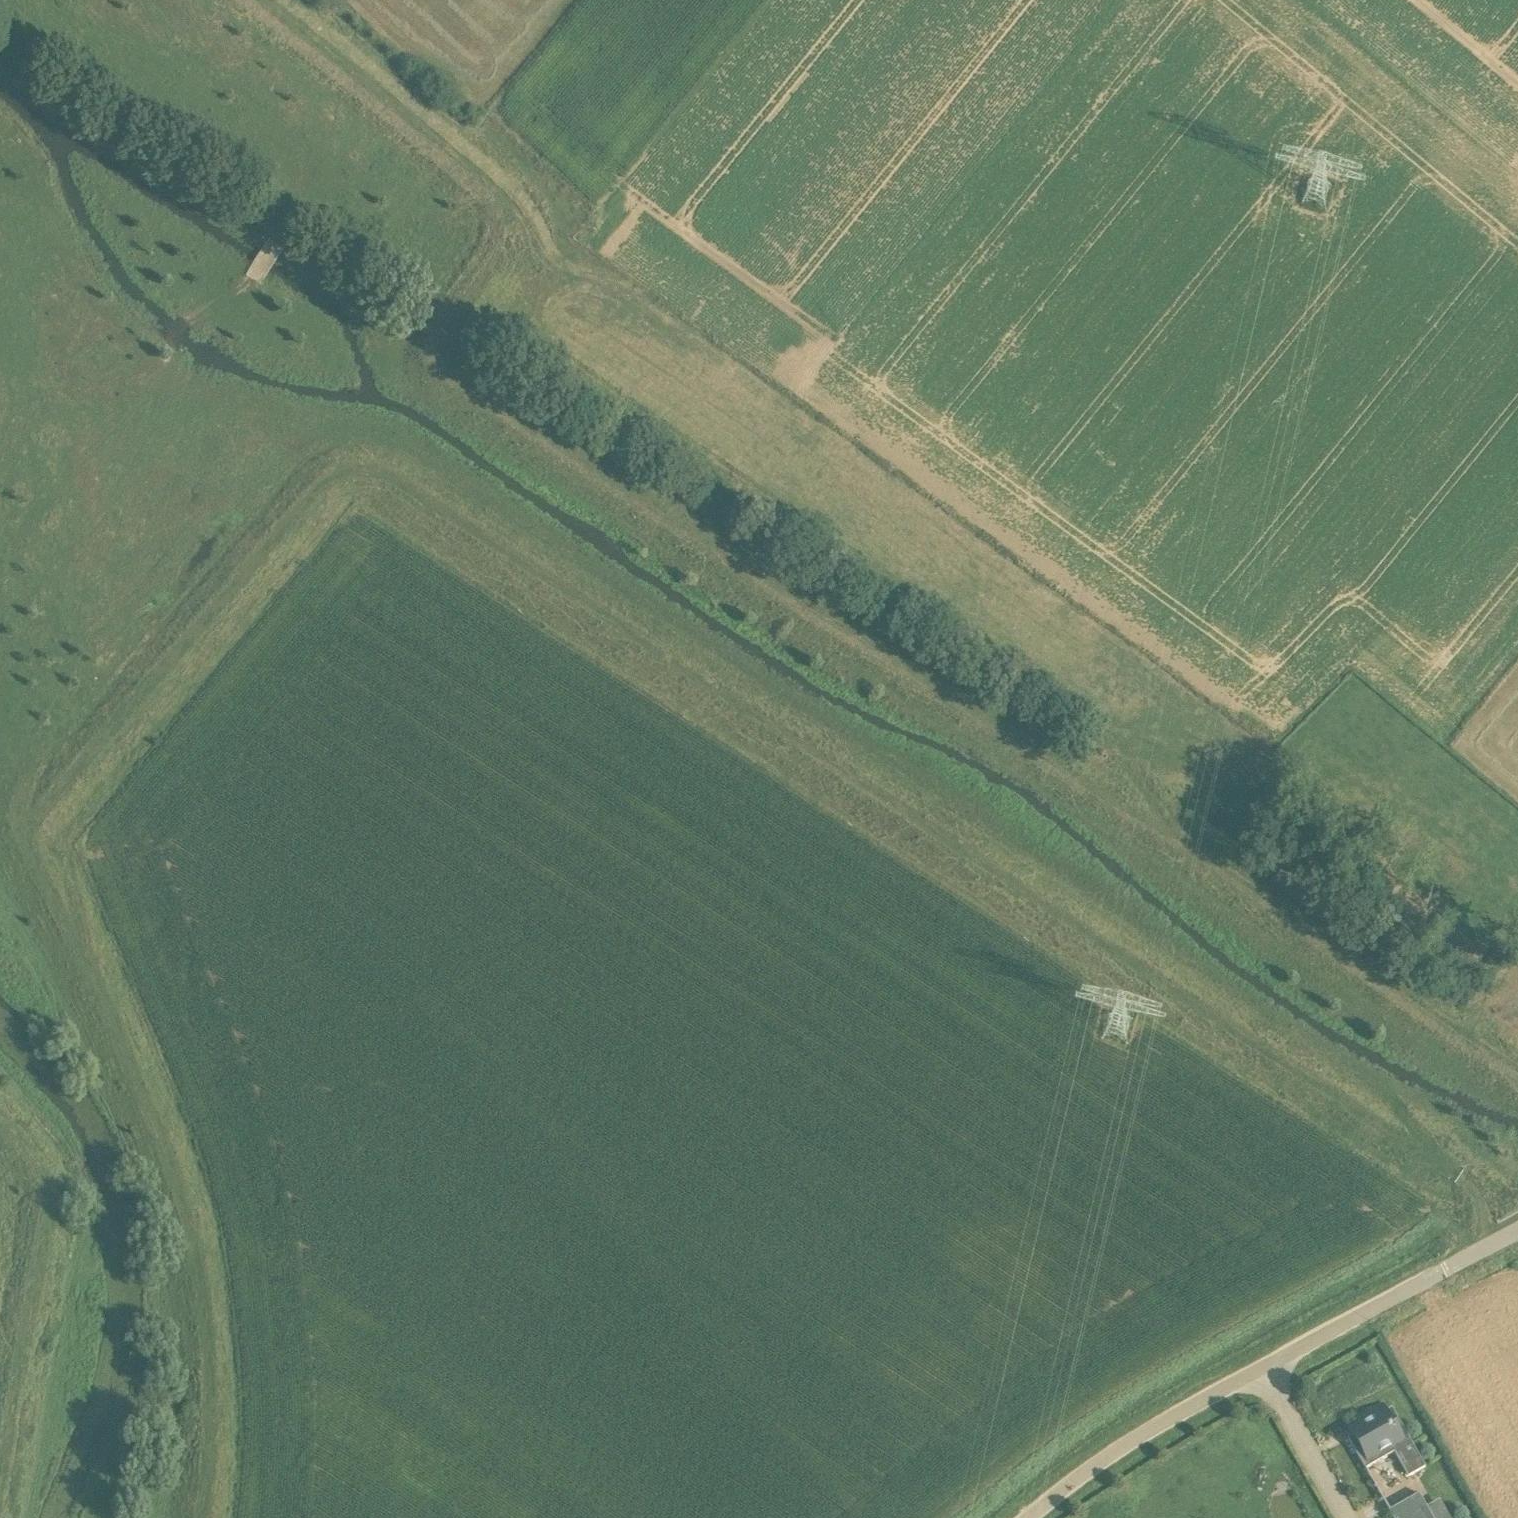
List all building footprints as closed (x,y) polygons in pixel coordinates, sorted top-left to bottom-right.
[(1407,1478),(1412,1474),(1424,1468),(1390,1409),(1385,1412),(1381,1405),(1358,1418),(1364,1429),(1346,1440),(1363,1471),(1365,1470),(1364,1469),(1393,1453),(1407,1478)] [(1386,1511),(1390,1517),(1430,1517),(1417,1495),(1388,1511),(1387,1510),(1386,1511)]
